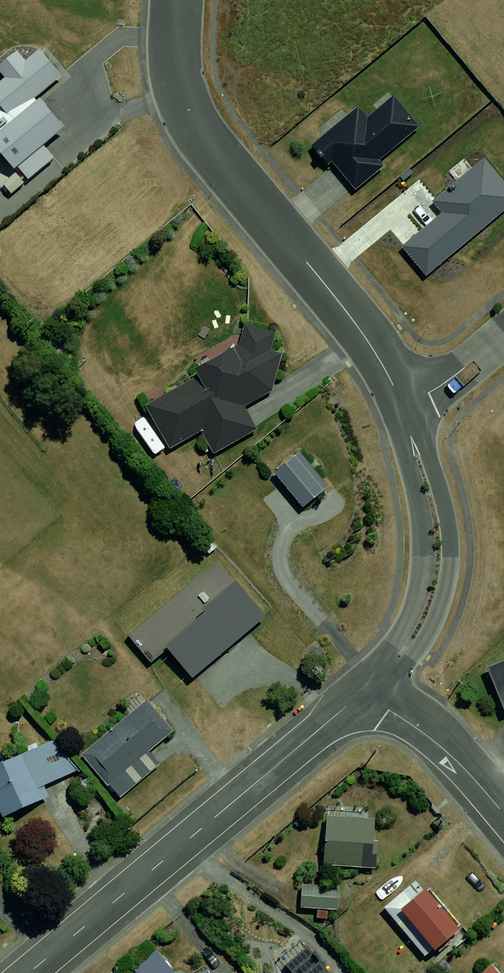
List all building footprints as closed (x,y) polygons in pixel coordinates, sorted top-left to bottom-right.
[(8,156),(28,180),(60,158),(50,144),(70,129),(42,89),(57,77),(41,52),(31,59),(24,49),(0,67),(0,70),(5,77),(0,81),(0,162),(8,156)] [(302,144),(339,192),(380,161),(375,154),(413,125),(391,96),(363,116),(355,105),(302,144)] [(394,243),(417,274),(503,206),(503,186),(480,152),(425,192),(438,210),(394,243)] [(194,374),(138,407),(161,448),(196,428),(210,452),(254,426),(241,403),(270,387),(242,339),(191,369),(194,374)] [(288,446),(262,468),(295,506),(321,485),(288,446)] [(234,587),(156,649),(181,680),(259,618),(234,587)] [(479,671),(495,717),(503,714),(503,662),(479,671)] [(141,698),(77,748),(104,781),(168,731),(141,698)] [(0,762),(0,805),(7,820),(53,801),(45,781),(69,771),(55,738),(0,762)] [(367,814),(317,814),(317,862),(368,862),(367,814)] [(420,873),(381,904),(424,959),(464,928),(420,873)] [(296,883),(296,907),(335,908),(335,884),(296,883)] [(316,944),(284,972),(342,972),(316,944)] [(128,964),(135,972),(169,972),(170,972),(151,947),(128,964)]
